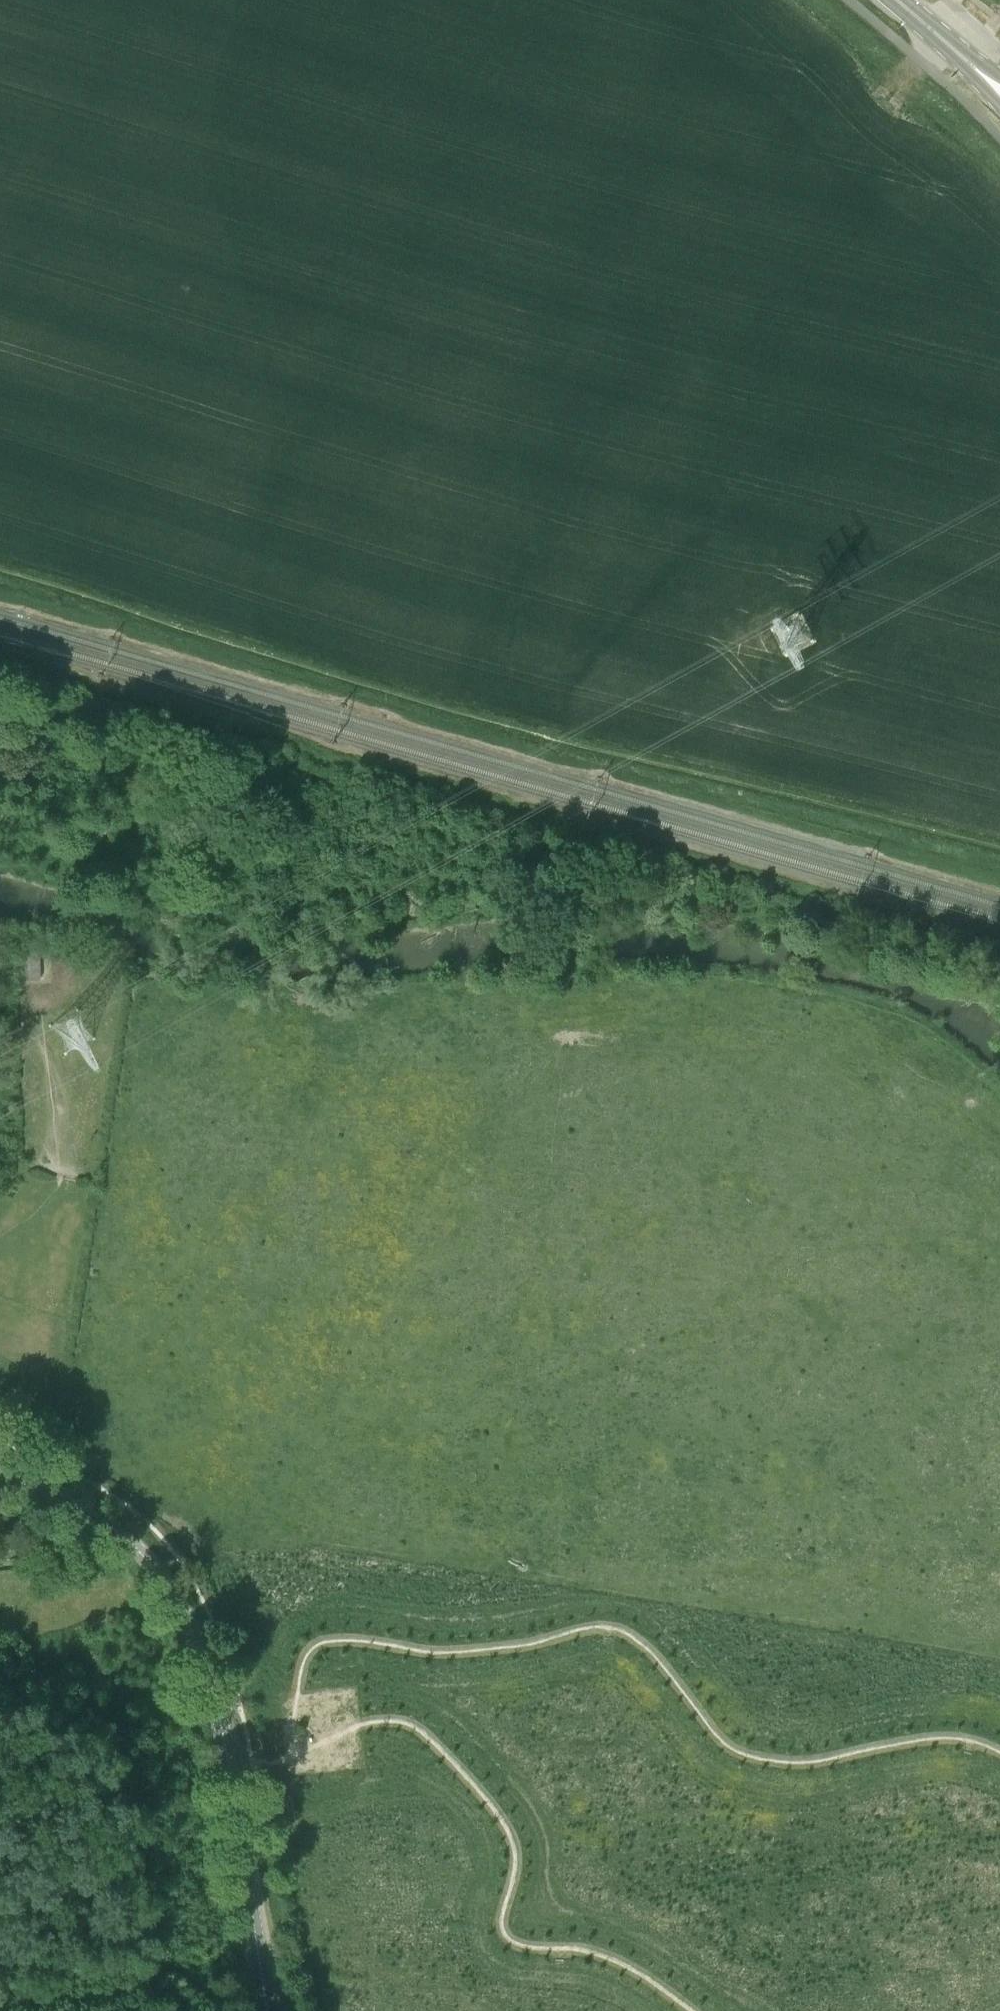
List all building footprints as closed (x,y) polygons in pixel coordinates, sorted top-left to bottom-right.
[(22,979),(40,978),(39,952),(21,952),(22,979)]
